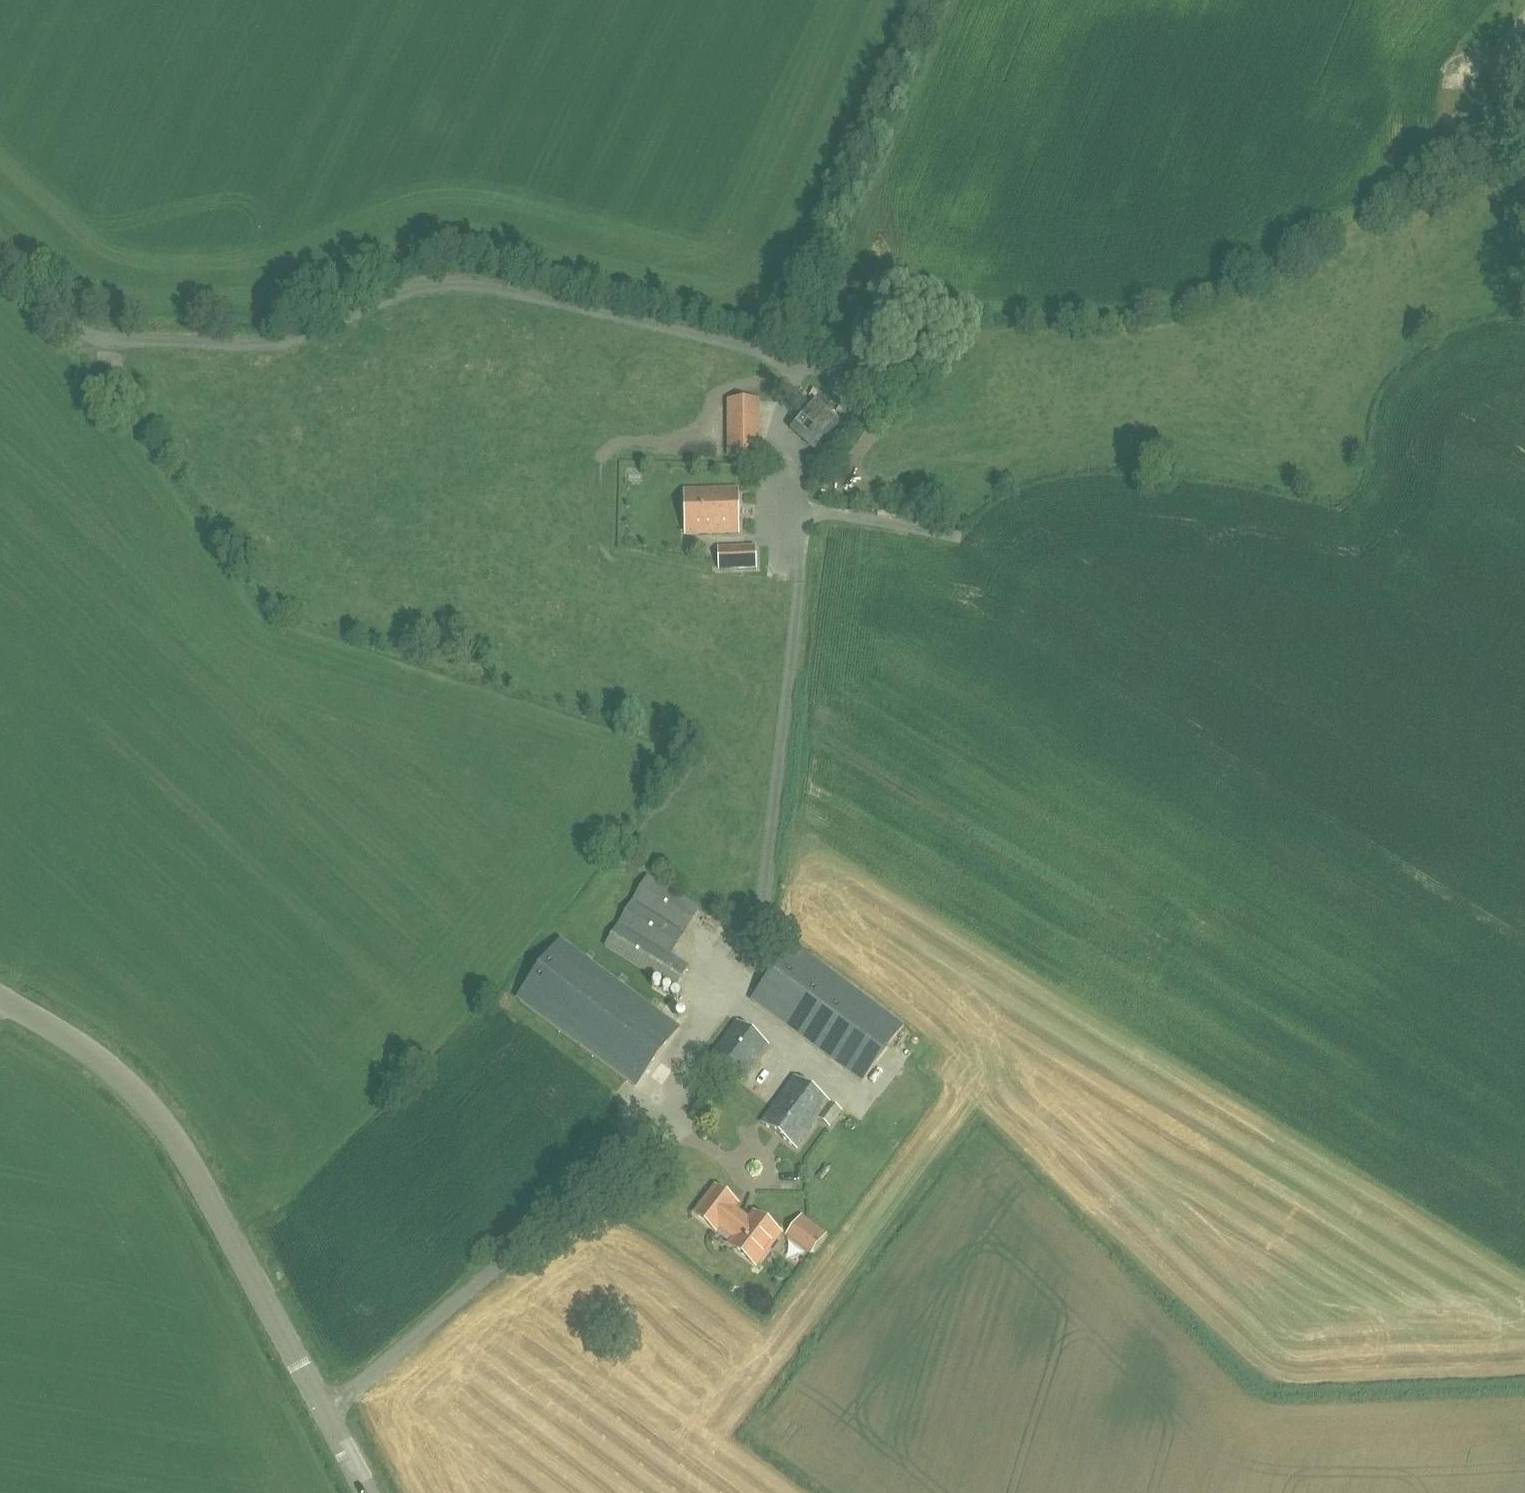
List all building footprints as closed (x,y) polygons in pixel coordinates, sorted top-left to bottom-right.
[(759,455),(759,399),(729,399),(729,455),(759,455)] [(816,401),(802,416),(826,438),(840,422),(816,401)] [(685,489),(686,534),(738,533),(737,488),(685,489)] [(755,545),(732,546),(733,570),(757,569),(755,545)] [(619,923),(671,953),(701,906),(649,874),(619,923)] [(671,953),(619,923),(605,945),(674,988),(690,964),(671,953)] [(516,998),(637,1087),(680,1028),(560,939),(516,998)] [(865,998),(794,942),(752,1000),(824,1053),(865,998)] [(903,1026),(865,998),(824,1054),(862,1082),(865,1078),(903,1026)] [(768,1045),(736,1021),(710,1057),(742,1080),(768,1045)] [(797,1148),(819,1118),(830,1126),(841,1110),(794,1077),(761,1122),(797,1148)] [(717,1230),(719,1226),(735,1237),(730,1244),(756,1264),(780,1234),(753,1214),(748,1220),(733,1208),(736,1204),(715,1188),(695,1213),(717,1230)] [(825,1235),(809,1223),(801,1217),(787,1235),(808,1251),(810,1254),(825,1235)]
